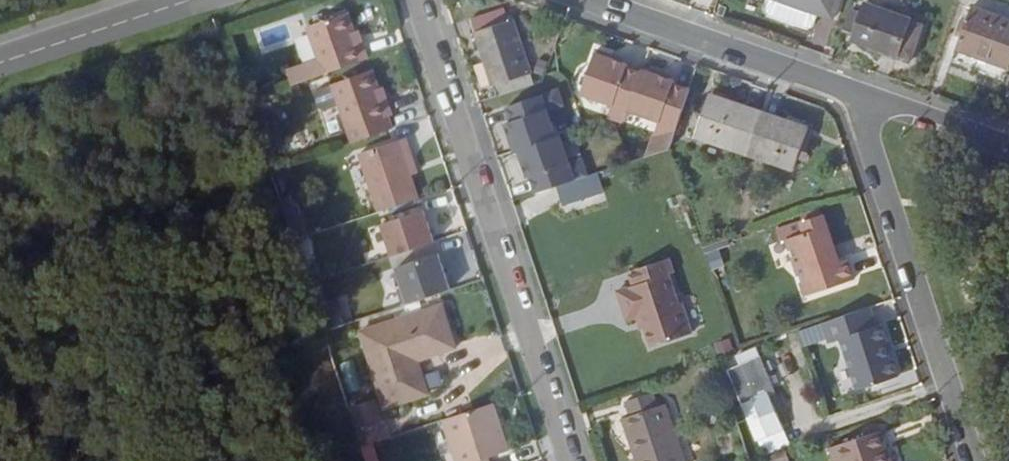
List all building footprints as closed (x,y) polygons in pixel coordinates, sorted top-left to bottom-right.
[(516,88),(552,76),(531,11),(526,13),(522,0),(521,0),(491,9),(516,88)] [(820,0),(787,0),(786,1),(789,6),(828,20),(832,18),(836,6),(820,0)] [(851,11),(855,0),(821,0),(851,11)] [(880,5),(870,1),(861,24),(871,28),(869,33),(927,55),(940,17),(891,0),(882,0),(880,5)] [(987,4),(972,45),(1008,60),(1008,12),(987,4)] [(315,77),(391,50),(385,34),(381,35),(377,24),(371,5),(330,20),(342,52),(310,63),(315,77)] [(684,145),(707,84),(691,78),(692,75),(660,63),(659,66),(643,60),(645,57),(613,45),(598,84),(630,96),(625,109),(641,115),(645,102),(677,114),(663,151),(684,145)] [(412,106),(407,89),(403,90),(400,79),(394,60),(353,74),(360,95),(368,120),(372,135),(412,122),(408,107),(412,106)] [(345,100),(360,95),(353,74),(338,78),(335,84),(339,97),(345,100)] [(572,179),(606,169),(601,153),(588,157),(579,129),(575,130),(566,103),(583,98),(578,82),(526,99),(531,115),(525,117),(533,144),(537,142),(546,171),(549,170),(554,185),(572,179)] [(762,146),(777,107),(726,89),(712,128),(762,146)] [(808,163),(822,123),(777,107),(762,146),(808,163)] [(413,199),(437,192),(429,166),(423,147),(430,145),(425,129),(379,144),(398,204),(413,199)] [(436,164),(430,145),(423,147),(429,166),(436,164)] [(578,199),(613,189),(607,168),(606,169),(572,179),(578,199)] [(836,208),(834,202),(815,209),(817,215),(836,208)] [(411,248),(453,235),(443,204),(401,217),(411,248)] [(860,254),(852,257),(836,208),(817,215),(821,227),(801,232),(819,289),(866,274),(860,254)] [(419,298),(469,282),(457,247),(414,261),(420,278),(413,280),(419,298)] [(684,251),(645,264),(649,279),(685,267),(690,265),(684,251)] [(657,308),(661,321),(665,335),(706,321),(698,296),(695,297),(685,267),(633,284),(642,313),(653,310),(657,308)] [(319,304),(328,327),(344,321),(336,298),(319,304)] [(437,356),(475,343),(460,301),(380,328),(406,404),(448,389),(437,356)] [(855,333),(871,384),(911,371),(905,352),(901,354),(897,339),(900,338),(894,319),(890,320),(884,302),(836,317),(843,337),(855,333)] [(901,354),(905,352),(907,352),(903,337),(900,338),(897,339),(901,354)] [(780,386),(784,385),(770,345),(752,351),(756,366),(743,371),(754,403),(760,401),(775,441),(799,433),(780,386)] [(680,398),(674,399),(669,386),(642,395),(646,408),(638,412),(654,460),(701,460),(680,398)] [(382,397),(389,420),(406,415),(399,392),(382,397)] [(401,436),(412,432),(406,415),(389,420),(382,397),(370,401),(383,441),(401,436)] [(477,460),(512,460),(509,453),(528,446),(513,399),(461,415),(477,460)] [(442,426),(430,429),(438,452),(449,448),(442,426)] [(895,427),(844,442),(850,460),(856,460),(859,460),(905,460),(895,427)] [(803,442),(786,447),(787,450),(790,460),(804,460),(801,453),(806,452),(803,442)] [(372,443),(359,448),(364,460),(379,460),(372,443)]
